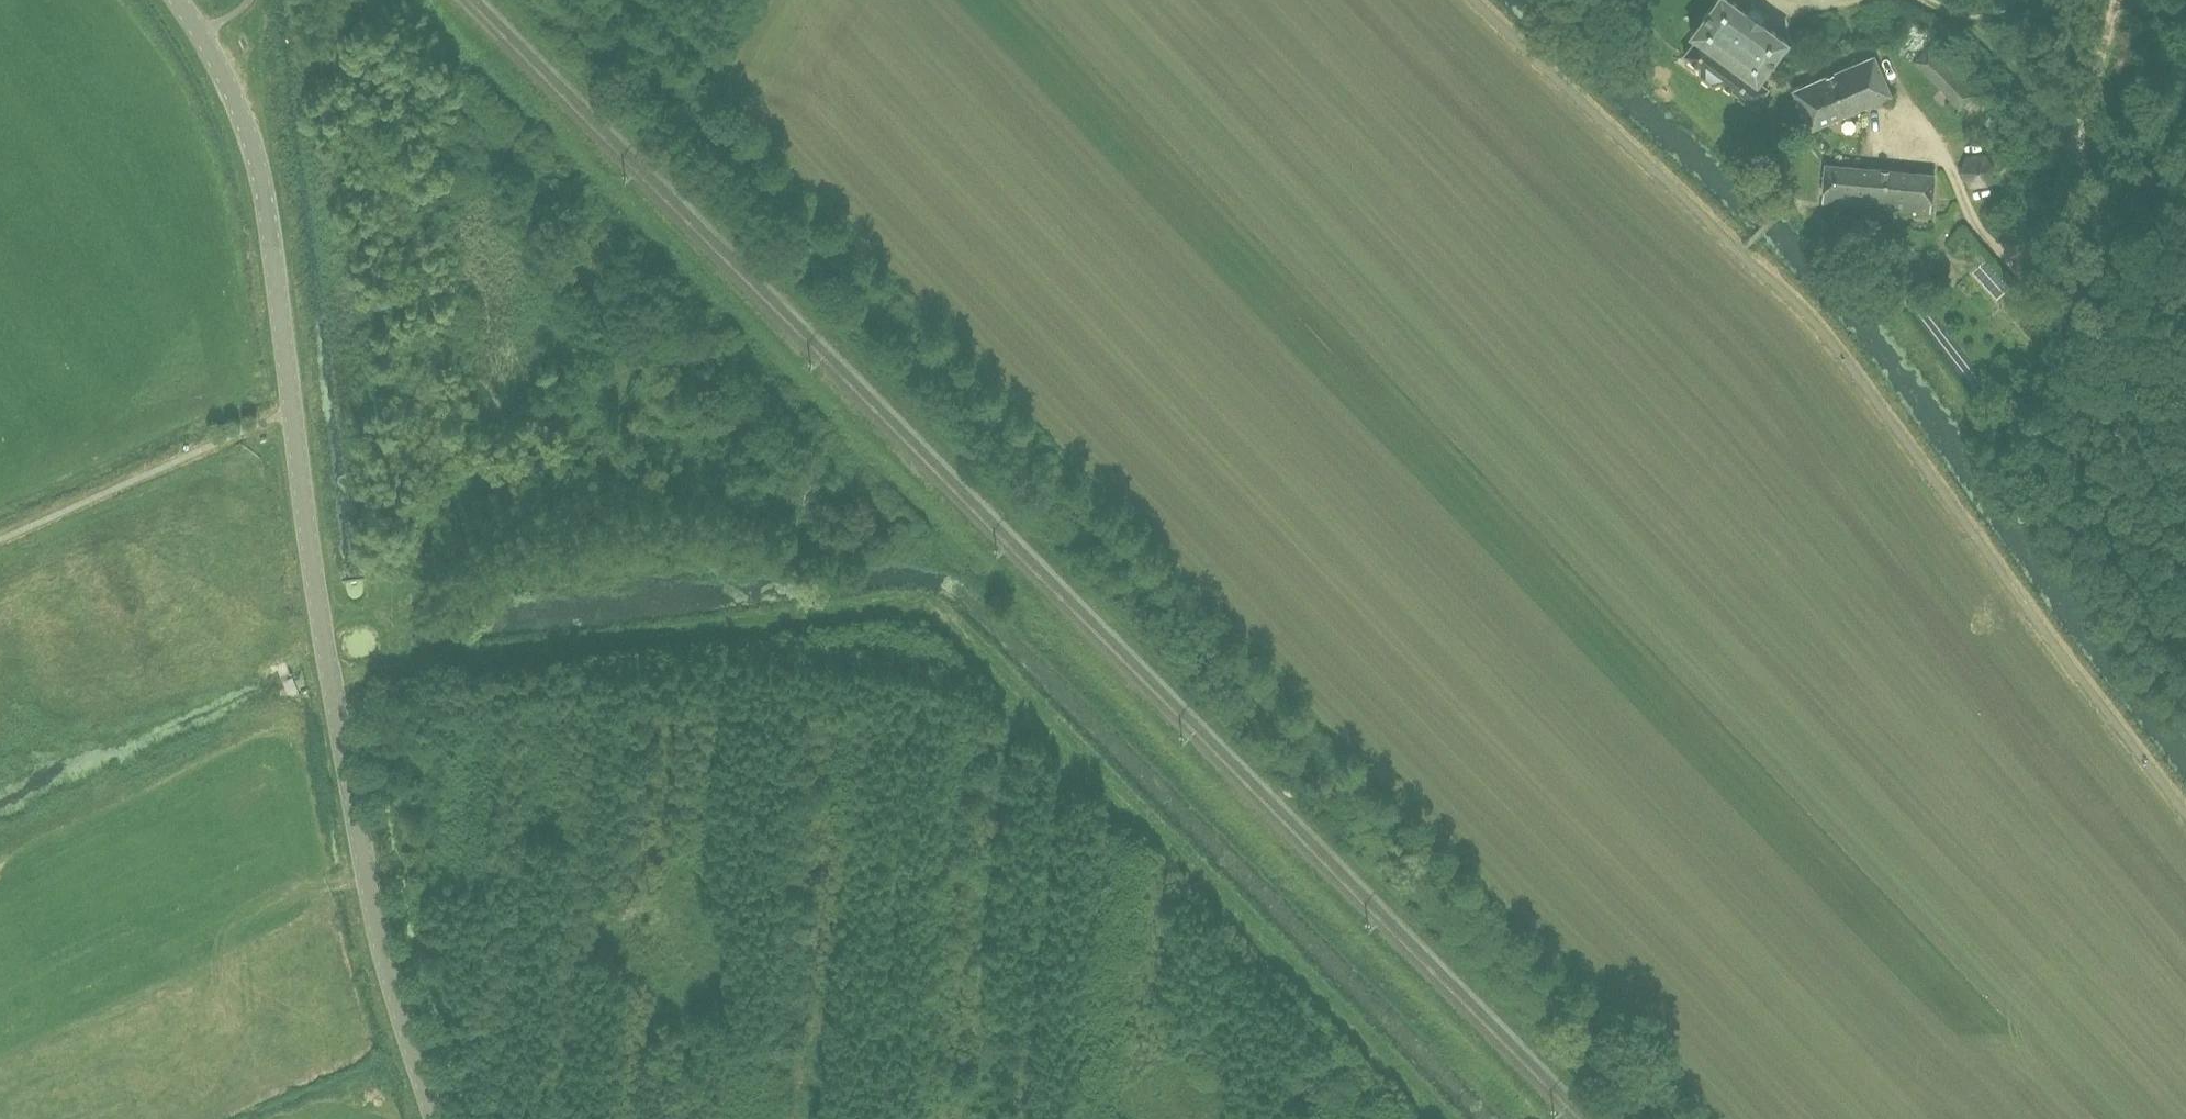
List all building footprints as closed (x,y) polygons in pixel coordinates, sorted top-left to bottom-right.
[(1733,0),(1716,0),(1691,33),(1697,38),(1685,54),(1700,64),(1702,75),(1711,82),(1722,81),(1755,105),(1768,88),(1758,81),(1788,41),(1733,0)] [(1953,108),(1971,94),(1933,45),(1915,59),(1953,108)] [(1874,56),(1794,90),(1811,129),(1891,94),(1874,56)] [(1980,127),(1996,119),(1986,102),(1971,111),(1980,127)] [(1988,162),(1968,172),(1976,189),(1996,179),(1988,162)] [(1877,207),(1880,169),(1826,164),(1823,202),(1877,207)] [(1935,174),(1880,169),(1877,207),(1931,212),(1935,174)]
